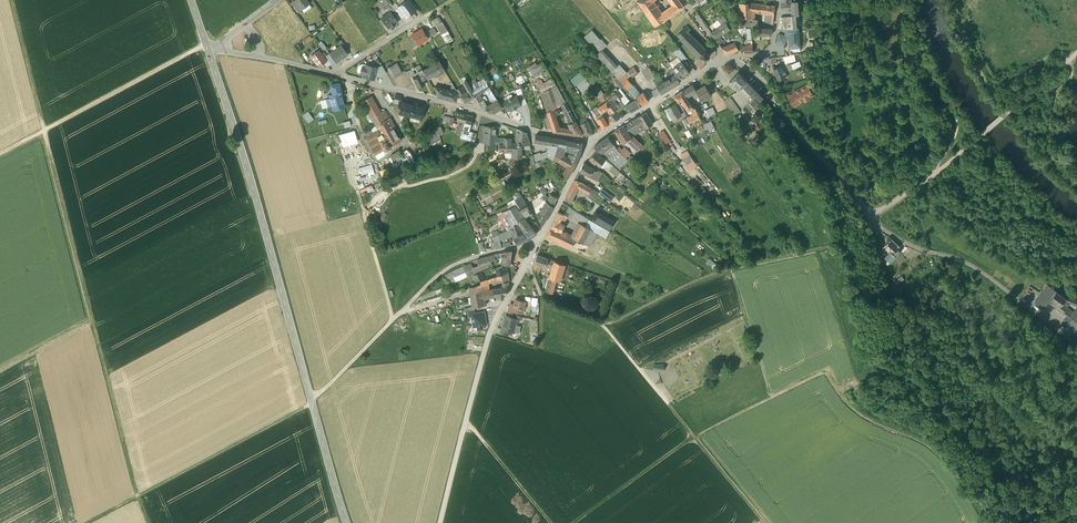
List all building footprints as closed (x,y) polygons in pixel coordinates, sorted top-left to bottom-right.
[(301,9),(298,4),(295,0),(292,3),(299,13),(303,11),(302,9),(301,9)] [(295,0),(298,4),(301,9),(302,9),(301,7),(304,5),(305,7),(309,4),(306,0),(295,0)] [(408,0),(398,7),(398,8),(404,15),(406,18),(416,10),(408,0)] [(636,2),(637,3),(642,9),(646,15),(654,27),(660,23),(683,7),(677,0),(670,0),(668,1),(671,5),(662,12),(654,1),(656,0),(639,0),(636,2)] [(781,2),(780,6),(781,6),(781,15),(796,14),(799,14),(799,13),(797,0),(796,0),(796,3),(781,2)] [(748,9),(748,2),(739,2),(741,16),(751,18),(752,11),(752,9),(748,9)] [(764,4),(748,2),(748,9),(752,9),(752,11),(763,12),(764,4)] [(637,3),(626,12),(630,18),(642,9),(637,3)] [(775,4),(764,4),(763,12),(774,13),(775,4)] [(393,7),(388,10),(390,12),(395,18),(399,15),(395,10),(393,7)] [(404,15),(398,8),(395,10),(399,15),(401,18),(404,15)] [(634,23),(646,15),(642,9),(630,18),(634,23)] [(391,13),(387,16),(386,15),(381,18),(388,28),(391,26),(392,27),(395,25),(394,24),(397,21),(395,18),(390,12),(391,13)] [(774,13),(763,12),(762,20),(773,23),(774,13)] [(781,15),(782,28),(785,28),(797,27),(796,14),(799,14),(796,14),(781,15)] [(432,20),(446,44),(453,40),(448,31),(449,31),(442,21),(443,20),(442,19),(441,19),(441,18),(440,19),(439,16),(432,20)] [(751,18),(741,16),(742,22),(743,27),(750,26),(756,28),(758,19),(751,18)] [(721,25),(718,20),(717,20),(712,24),(716,29),(718,28),(721,25)] [(726,22),(723,24),(721,25),(718,28),(722,34),(729,29),(726,22)] [(681,39),(680,40),(691,51),(690,51),(696,57),(697,56),(698,58),(700,56),(705,61),(710,55),(705,51),(707,49),(689,32),(691,30),(686,25),(677,35),(681,39)] [(797,27),(785,28),(786,35),(785,40),(789,40),(790,44),(793,44),(793,50),(800,49),(800,46),(798,27),(797,27)] [(433,28),(428,31),(431,37),(437,33),(433,28)] [(722,34),(718,28),(716,29),(710,32),(715,38),(720,35),(722,34)] [(421,29),(412,35),(417,44),(418,45),(418,44),(418,43),(421,41),(422,42),(427,38),(421,29)] [(786,35),(779,33),(777,42),(784,44),(785,40),(786,35)] [(723,41),(720,35),(715,38),(719,44),(723,41)] [(417,44),(412,36),(408,38),(412,47),(417,44)] [(601,38),(591,47),(595,53),(597,54),(602,49),(603,49),(607,45),(601,38)] [(735,42),(722,48),(727,54),(738,49),(737,46),(735,42)] [(752,43),(748,43),(747,46),(743,46),(744,52),(752,51),(752,43)] [(446,44),(436,51),(437,54),(442,51),(441,50),(447,46),(446,44)] [(330,54),(336,62),(347,54),(341,46),(330,54)] [(678,48),(673,52),(677,57),(682,53),(678,48)] [(602,49),(597,54),(612,71),(618,66),(617,65),(603,49),(602,49)] [(323,57),(319,51),(311,56),(317,64),(320,65),(323,63),(326,61),(323,57)] [(682,53),(677,57),(679,59),(681,62),(687,58),(683,53),(682,53)] [(332,63),(326,55),(323,57),(326,61),(323,63),(326,67),(327,67),(332,63)] [(770,57),(774,68),(778,66),(775,56),(770,57)] [(669,63),(672,69),(681,62),(679,59),(676,62),(674,60),(669,63)] [(423,71),(427,78),(431,78),(435,76),(435,77),(436,77),(446,71),(440,61),(423,71)] [(543,61),(529,69),(532,74),(546,66),(543,61)] [(642,71),(645,69),(644,68),(640,61),(636,63),(642,71)] [(396,62),(387,67),(392,78),(398,75),(397,74),(402,72),(396,62)] [(681,62),(672,69),(673,71),(678,80),(689,72),(681,62)] [(419,74),(423,72),(420,64),(415,67),(419,74)] [(619,64),(617,65),(618,66),(612,71),(619,79),(627,72),(626,72),(619,64)] [(376,72),(377,68),(365,65),(365,67),(362,66),(360,73),(363,74),(362,76),(374,79),(376,72)] [(382,65),(377,68),(376,72),(378,73),(380,76),(386,73),(382,65)] [(778,66),(774,68),(778,79),(785,76),(787,76),(784,70),(782,68),(781,65),(778,66)] [(626,72),(627,72),(619,79),(620,81),(625,86),(627,88),(633,85),(632,85),(627,78),(630,75),(636,71),(633,67),(626,72)] [(645,69),(651,78),(654,77),(653,74),(649,67),(645,69)] [(642,72),(647,81),(651,78),(645,69),(642,71),(642,72)] [(576,86),(586,78),(581,72),(571,79),(576,86)] [(732,78),(729,81),(739,90),(741,87),(742,87),(743,88),(747,84),(746,83),(747,82),(748,81),(738,72),(735,75),(732,78)] [(486,91),(490,87),(483,74),(481,75),(481,76),(479,77),(480,80),(477,82),(475,79),(472,81),(472,80),(468,82),(476,96),(475,96),(476,97),(480,94),(486,91)] [(675,75),(666,81),(671,88),(680,83),(678,80),(675,75)] [(425,84),(423,79),(422,80),(419,76),(413,79),(417,88),(425,84)] [(433,89),(435,88),(435,87),(441,85),(436,77),(435,77),(435,76),(431,78),(427,78),(433,89)] [(538,85),(540,93),(555,85),(552,78),(538,85)] [(614,81),(620,88),(624,85),(618,78),(614,81)] [(475,96),(476,96),(468,82),(467,80),(463,82),(468,90),(465,91),(460,95),(464,103),(475,96)] [(339,82),(330,85),(333,95),(330,95),(330,99),(328,100),(327,101),(328,105),(329,106),(332,105),(333,108),(334,108),(334,109),(336,110),(338,109),(339,108),(338,107),(344,105),(340,93),(342,93),(339,82)] [(742,87),(741,87),(743,90),(744,89),(754,98),(749,102),(754,106),(763,97),(747,82),(746,83),(747,84),(743,88),(742,87)] [(632,85),(633,85),(627,88),(634,97),(640,93),(633,84),(632,85)] [(441,85),(435,87),(435,88),(438,96),(445,98),(442,88),(441,85)] [(540,93),(542,101),(559,92),(555,85),(540,93)] [(692,85),(682,91),(687,98),(692,95),(695,100),(700,97),(692,85)] [(705,85),(696,91),(703,101),(712,95),(705,85)] [(807,85),(793,92),(794,93),(788,96),(794,106),(800,102),(799,101),(804,98),(805,100),(809,98),(808,96),(812,94),(807,85)] [(460,95),(465,91),(462,86),(456,89),(458,92),(459,95),(460,95)] [(490,99),(492,101),(497,98),(490,87),(486,91),(491,99),(490,99)] [(662,93),(660,89),(659,87),(651,92),(655,97),(662,93)] [(456,101),(458,92),(454,91),(442,88),(445,98),(456,101)] [(617,98),(619,99),(624,96),(619,89),(618,90),(615,93),(613,94),(614,95),(617,98)] [(621,101),(624,105),(630,102),(619,89),(624,96),(619,99),(621,101)] [(595,94),(598,98),(604,94),(601,90),(595,94)] [(682,91),(674,96),(678,102),(681,100),(687,110),(690,108),(692,112),(696,110),(695,107),(693,108),(689,102),(688,100),(687,98),(682,91)] [(542,101),(546,111),(553,107),(559,104),(561,108),(566,106),(559,92),(542,101)] [(516,95),(517,96),(519,102),(525,99),(522,93),(516,95)] [(642,93),(640,93),(634,97),(636,98),(641,105),(647,101),(642,93)] [(362,101),(372,117),(381,112),(372,95),(362,101)] [(614,100),(617,98),(614,95),(609,98),(615,106),(616,105),(617,104),(614,100)] [(521,105),(519,102),(517,96),(505,102),(509,111),(521,105)] [(497,98),(492,101),(493,103),(488,106),(486,107),(487,108),(489,112),(494,112),(502,108),(497,98)] [(615,106),(609,98),(605,101),(606,103),(599,108),(603,113),(610,108),(612,110),(609,112),(610,114),(618,108),(616,105),(615,106)] [(641,105),(636,98),(630,102),(624,105),(626,107),(630,112),(641,105)] [(483,99),(478,102),(481,107),(487,108),(486,107),(488,106),(484,99),(483,99)] [(731,99),(726,103),(735,115),(740,112),(731,99)] [(618,108),(610,114),(611,116),(609,117),(610,117),(612,121),(613,122),(618,118),(616,115),(626,107),(624,105),(621,101),(619,103),(617,104),(616,105),(618,108)] [(754,106),(749,102),(745,107),(748,112),(754,106)] [(422,121),(425,108),(401,103),(399,110),(398,115),(422,121)] [(675,104),(667,109),(672,118),(675,116),(676,117),(681,115),(679,111),(675,105),(675,104)] [(574,121),(566,106),(561,108),(569,124),(574,121)] [(563,128),(562,127),(560,127),(553,107),(546,111),(547,113),(548,116),(553,114),(554,118),(556,120),(559,128),(563,128)] [(605,120),(595,107),(585,111),(586,112),(589,117),(594,115),(596,118),(601,126),(602,128),(608,125),(605,120)] [(712,107),(706,110),(708,114),(709,117),(715,114),(712,107)] [(372,117),(376,125),(388,119),(390,118),(385,110),(381,112),(372,117)] [(308,111),(303,115),(309,122),(314,118),(308,111)] [(466,114),(459,112),(457,121),(462,123),(462,125),(460,124),(458,129),(462,130),(466,114)] [(553,128),(548,116),(547,113),(543,115),(547,128),(553,128)] [(646,113),(639,117),(638,117),(645,129),(653,124),(646,113)] [(462,130),(461,133),(461,134),(470,136),(471,131),(469,131),(473,116),(466,114),(462,130)] [(553,114),(548,116),(553,128),(554,132),(565,135),(563,128),(559,128),(556,120),(554,118),(553,114)] [(390,118),(388,119),(398,137),(399,137),(401,136),(390,117),(390,118)] [(638,117),(623,126),(627,132),(630,131),(631,132),(639,127),(641,131),(642,130),(644,129),(644,130),(645,129),(638,117)] [(387,144),(398,137),(388,119),(376,125),(379,129),(385,141),(387,144)] [(582,137),(574,121),(569,124),(567,124),(569,128),(570,130),(563,128),(565,135),(582,137)] [(588,123),(588,121),(581,124),(581,125),(585,136),(592,134),(593,133),(592,130),(588,123)] [(711,121),(703,124),(705,130),(713,126),(711,121)] [(626,146),(622,150),(619,147),(617,149),(617,150),(618,151),(625,158),(634,148),(633,146),(635,143),(630,140),(631,138),(627,132),(623,126),(615,131),(623,143),(626,146)] [(497,127),(484,127),(484,143),(491,144),(490,149),(496,149),(496,144),(497,144),(497,143),(497,139),(497,127)] [(379,129),(365,137),(372,149),(385,141),(379,129)] [(527,134),(517,129),(516,129),(516,144),(522,144),(530,145),(527,134)] [(354,130),(339,133),(342,146),(358,142),(354,130)] [(437,130),(428,134),(431,142),(441,138),(439,134),(438,130),(437,130)] [(666,144),(670,141),(663,130),(659,133),(666,144)] [(477,133),(471,131),(470,136),(461,134),(460,137),(475,140),(477,133)] [(554,145),(556,139),(535,135),(533,141),(549,144),(554,145)] [(614,144),(608,136),(594,146),(609,159),(608,159),(619,169),(627,160),(625,158),(618,151),(617,150),(617,149),(614,144)] [(398,137),(387,144),(389,147),(400,141),(401,140),(399,137),(398,137)] [(643,146),(635,138),(633,139),(631,138),(630,140),(635,143),(633,146),(634,148),(637,151),(643,146)] [(516,144),(510,144),(511,139),(505,139),(504,143),(500,143),(500,151),(513,151),(513,157),(522,157),(522,144),(516,144)] [(546,156),(553,159),(556,153),(555,153),(560,140),(556,139),(554,145),(549,144),(547,150),(546,156)] [(571,142),(560,140),(555,153),(556,153),(556,152),(559,153),(558,155),(562,156),(566,148),(569,149),(571,142)] [(385,141),(372,149),(375,155),(389,147),(387,144),(385,141)] [(581,144),(571,142),(569,149),(569,150),(575,151),(571,161),(575,163),(580,151),(581,144)] [(426,149),(421,152),(421,150),(419,151),(423,160),(430,157),(426,149)] [(399,150),(390,155),(395,163),(403,157),(399,150)] [(681,160),(681,159),(689,153),(686,150),(681,154),(681,153),(678,156),(681,160)] [(605,159),(596,151),(589,159),(595,164),(596,163),(599,166),(605,159)] [(681,159),(686,165),(693,160),(689,153),(681,159)] [(526,160),(527,165),(528,165),(534,162),(532,155),(529,155),(526,160)] [(562,156),(558,155),(556,159),(560,161),(559,163),(566,167),(571,170),(575,163),(571,161),(562,156)] [(560,164),(552,160),(550,164),(555,167),(554,169),(558,171),(561,166),(559,165),(560,164)] [(594,170),(583,163),(579,171),(590,177),(594,170)] [(616,169),(611,164),(607,168),(616,176),(620,172),(616,169)] [(568,176),(571,170),(566,167),(562,174),(568,176)] [(575,179),(566,195),(572,199),(578,187),(579,188),(582,183),(575,179)] [(658,186),(663,191),(668,186),(664,181),(658,186)] [(588,187),(582,183),(579,188),(588,193),(591,189),(588,187)] [(546,200),(553,207),(555,202),(558,198),(550,194),(548,197),(545,194),(544,195),(543,195),(541,197),(545,200),(546,200)] [(520,209),(523,208),(527,205),(521,195),(515,199),(520,209)] [(536,212),(543,225),(546,221),(553,207),(546,200),(545,200),(540,210),(536,212)] [(527,205),(523,208),(527,216),(532,213),(527,205)] [(505,219),(509,225),(513,224),(518,222),(524,218),(520,212),(519,210),(516,206),(502,212),(505,219)] [(570,217),(571,218),(575,211),(569,207),(564,214),(567,216),(570,217)] [(520,209),(519,210),(520,212),(524,218),(527,216),(523,208),(520,209)] [(555,217),(564,221),(565,218),(567,216),(564,214),(558,211),(555,217)] [(575,211),(571,218),(577,221),(581,214),(575,211)] [(600,212),(594,222),(596,223),(604,228),(609,231),(614,220),(600,212)] [(596,223),(594,222),(581,214),(577,221),(581,223),(584,224),(591,228),(593,229),(594,229),(593,228),(596,223)] [(555,217),(553,221),(550,227),(561,232),(563,229),(564,225),(562,224),(564,221),(555,217)] [(579,227),(581,223),(577,221),(571,218),(570,217),(569,220),(576,222),(575,224),(579,227)] [(527,221),(520,225),(523,228),(524,227),(527,231),(531,228),(527,221)] [(579,227),(575,234),(573,238),(576,239),(583,242),(591,228),(584,224),(581,223),(579,227)] [(531,228),(527,231),(524,227),(523,228),(522,229),(526,233),(522,235),(526,240),(530,239),(536,234),(531,228)] [(561,232),(550,227),(546,235),(572,247),(576,239),(573,238),(561,232)] [(518,236),(514,228),(510,229),(515,240),(512,241),(514,244),(516,243),(517,244),(521,242),(518,236)] [(591,228),(583,242),(591,246),(596,236),(598,233),(593,230),(591,228)] [(609,231),(604,228),(602,231),(604,232),(603,235),(608,237),(611,232),(609,231)] [(563,229),(561,232),(573,238),(575,234),(563,229)] [(501,245),(499,239),(498,235),(497,231),(491,233),(494,242),(491,243),(492,247),(495,246),(496,249),(502,248),(501,245)] [(510,236),(507,231),(498,235),(499,239),(506,237),(507,237),(510,236)] [(899,249),(891,242),(885,249),(891,254),(893,255),(897,251),(899,249)] [(781,245),(785,254),(790,253),(785,243),(781,245)] [(891,254),(885,260),(890,264),(900,254),(897,251),(893,255),(891,254)] [(504,255),(502,255),(502,257),(501,263),(509,265),(511,256),(507,256),(504,255)] [(548,259),(537,255),(534,263),(540,265),(542,266),(546,267),(548,259)] [(490,256),(483,258),(485,262),(479,265),(473,267),(475,272),(486,268),(493,265),(492,260),(491,260),(490,256)] [(709,257),(705,262),(713,268),(717,264),(709,257)] [(548,259),(546,267),(551,269),(549,277),(557,280),(560,281),(565,264),(548,258),(548,259)] [(464,270),(473,266),(471,263),(456,268),(452,270),(445,274),(445,275),(437,281),(440,288),(450,284),(467,277),(467,276),(464,270)] [(475,273),(475,272),(473,267),(473,266),(464,270),(467,276),(475,273)] [(504,266),(496,268),(498,276),(499,275),(503,274),(508,273),(507,267),(506,267),(505,266),(504,266)] [(473,285),(481,283),(480,281),(478,274),(477,274),(473,276),(475,282),(472,283),(473,285)] [(553,293),(557,280),(549,277),(545,290),(553,293)] [(902,277),(893,285),(896,289),(905,281),(902,277)] [(481,287),(482,292),(489,291),(488,282),(488,279),(485,279),(480,281),(481,283),(481,284),(481,287)] [(480,288),(481,287),(481,284),(469,287),(472,306),(487,304),(486,299),(483,299),(482,292),(480,292),(480,288)] [(1047,284),(1034,302),(1042,309),(1048,301),(1056,291),(1047,284)] [(504,287),(493,289),(493,290),(494,297),(500,296),(503,296),(503,295),(507,295),(507,294),(508,286),(504,287)] [(491,297),(494,297),(493,290),(489,291),(482,292),(483,299),(486,299),(491,298),(491,297)] [(1066,297),(1057,290),(1056,291),(1048,301),(1063,312),(1068,305),(1063,301),(1064,300),(1066,297)] [(1066,297),(1064,300),(1076,306),(1076,301),(1066,297)] [(526,302),(517,299),(516,303),(515,303),(514,305),(510,303),(509,309),(513,310),(522,313),(523,312),(521,312),(522,309),(523,309),(525,309),(525,307),(524,306),(526,302)] [(475,313),(471,314),(472,317),(473,326),(476,325),(477,327),(478,329),(479,330),(482,329),(483,328),(483,326),(487,325),(485,316),(481,312),(475,313)] [(516,318),(506,315),(502,329),(509,331),(514,332),(518,319),(516,318)]
